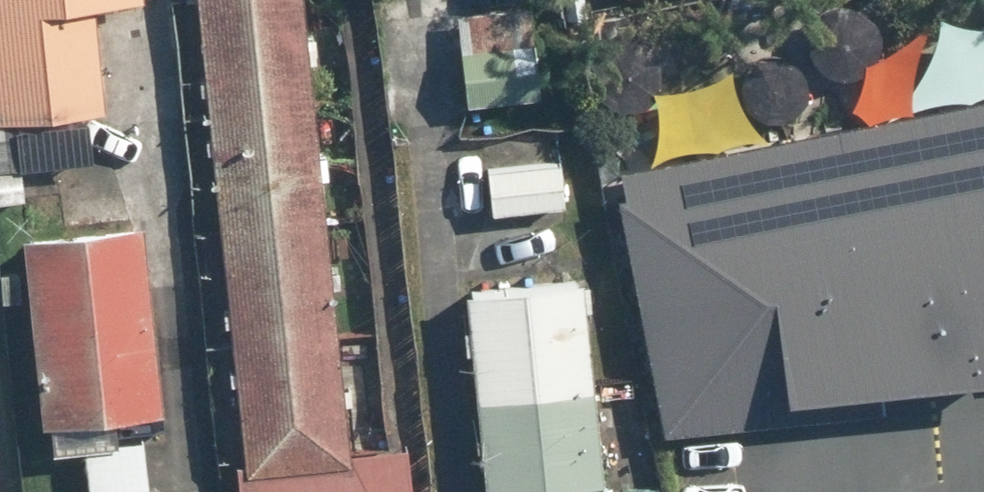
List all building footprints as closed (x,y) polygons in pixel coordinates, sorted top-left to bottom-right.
[(96,112),(90,4),(152,0),(0,0),(0,118),(96,112)] [(404,448),(338,454),(302,0),(190,0),(229,491),(407,491),(404,448)] [(524,9),(450,17),(461,114),(535,106),(524,9)] [(629,167),(668,410),(983,360),(983,110),(629,167)] [(475,168),(478,215),(556,209),(552,162),(475,168)] [(134,230),(15,239),(30,427),(148,418),(134,230)] [(464,289),(476,491),(579,491),(593,491),(580,282),(464,289)] [(136,443),(78,447),(81,491),(139,491),(136,443)]
